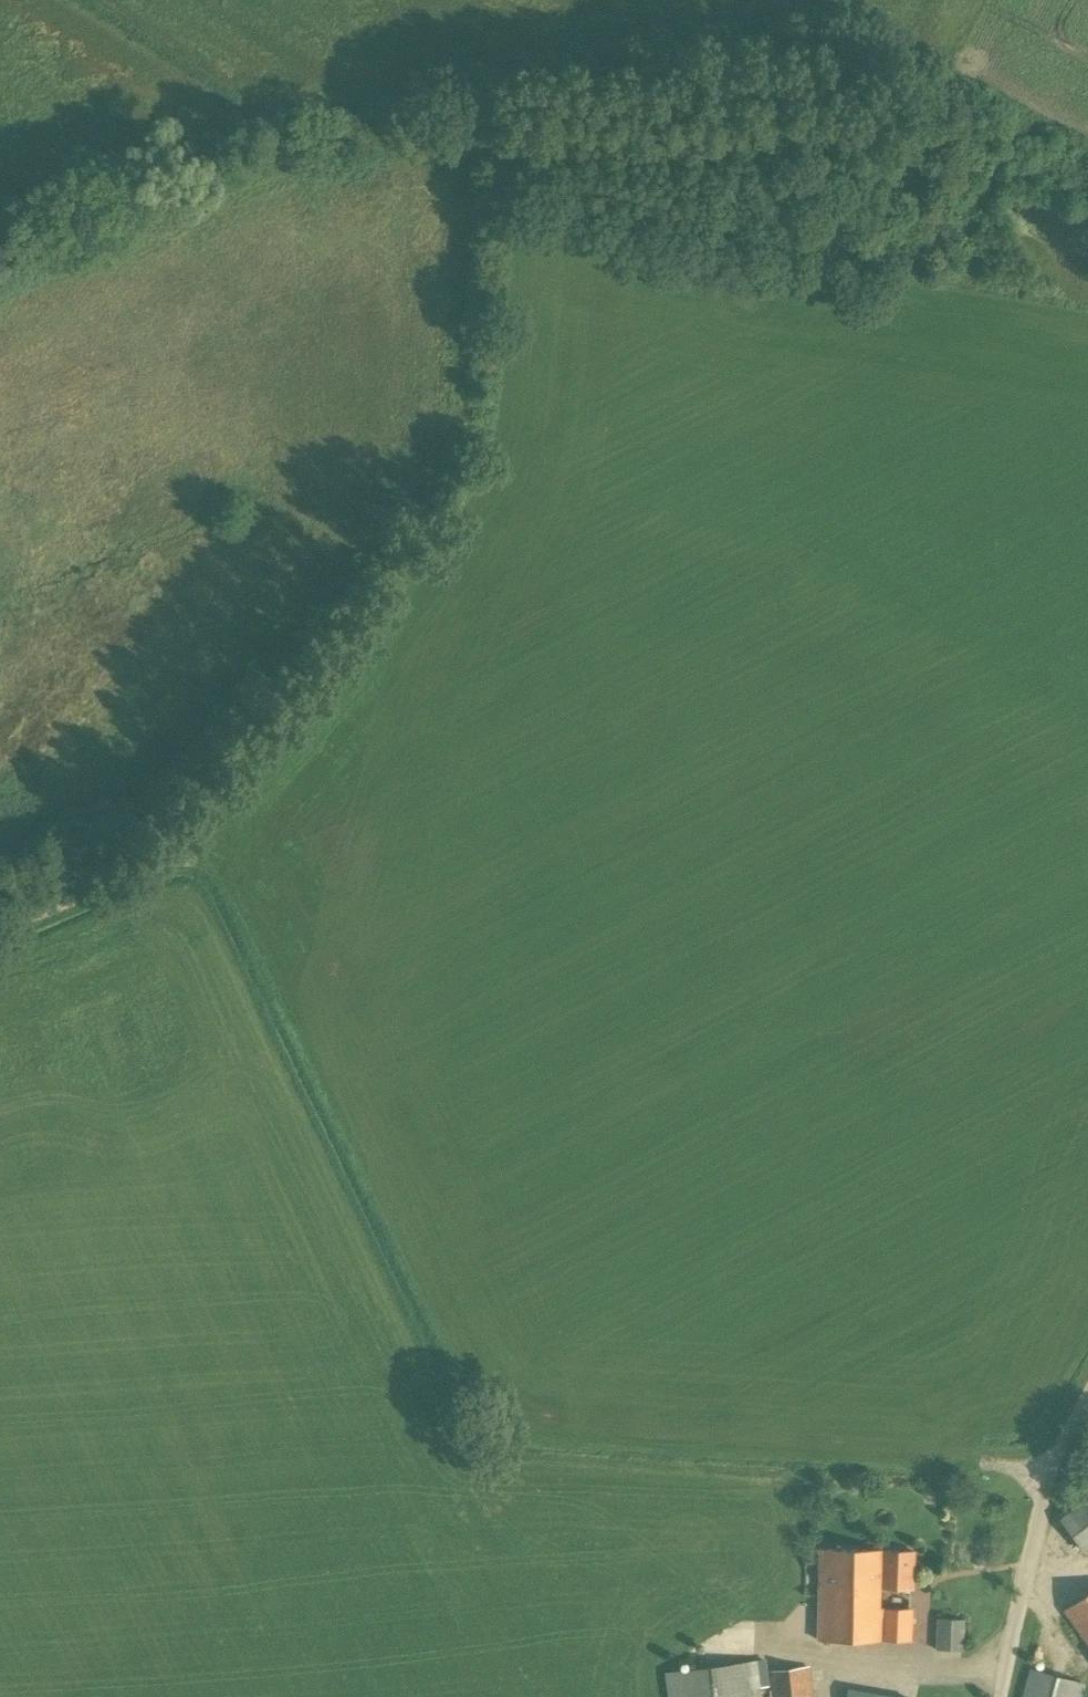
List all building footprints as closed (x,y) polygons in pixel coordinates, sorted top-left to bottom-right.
[(1080,1478),(1087,1491),(1087,1472),(1080,1478)] [(1059,1518),(1083,1551),(1087,1547),(1087,1497),(1059,1518)] [(860,1575),(860,1550),(820,1549),(819,1638),(910,1639),(911,1609),(878,1609),(879,1587),(879,1576),(860,1575)] [(913,1551),(860,1550),(860,1575),(879,1576),(879,1587),(913,1587),(913,1551)] [(1064,1610),(1087,1643),(1087,1593),(1064,1610)] [(936,1649),(964,1650),(964,1619),(937,1618),(936,1649)] [(667,1696),(762,1696),(757,1659),(664,1671),(667,1696)] [(772,1696),(813,1696),(809,1665),(768,1671),(772,1696)] [(1085,1682),(1029,1667),(1021,1696),(1082,1696),(1085,1682)] [(848,1686),(846,1696),(907,1696),(848,1686)]
